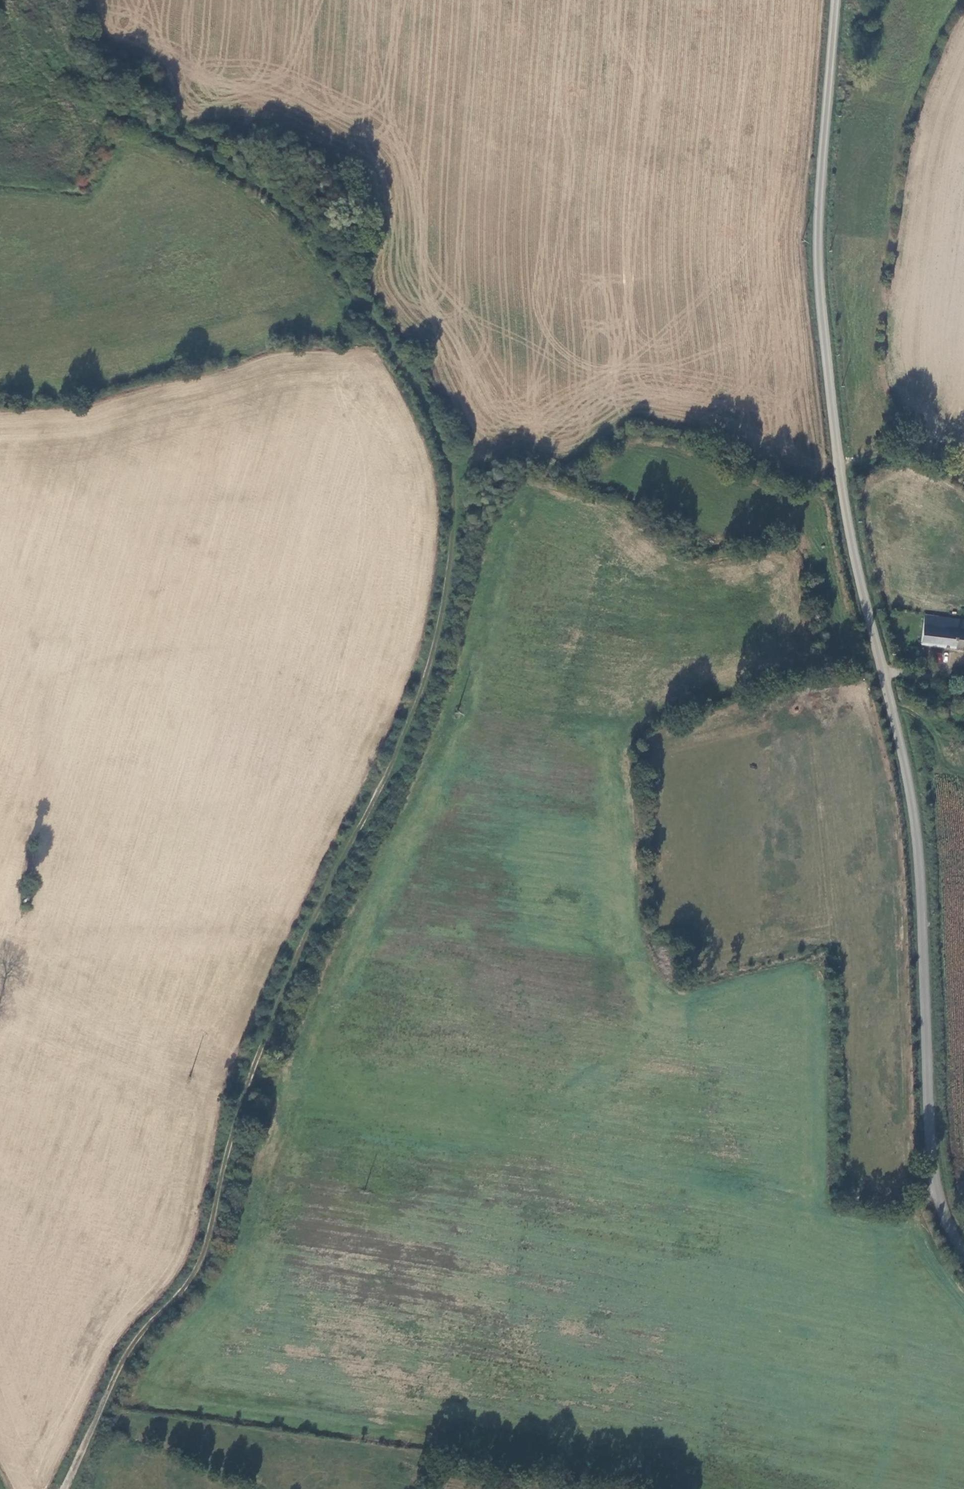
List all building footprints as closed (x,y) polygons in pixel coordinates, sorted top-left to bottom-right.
[(925,613),(921,641),(963,647),(963,618),(925,613)] [(825,1157),(825,1168),(833,1168),(832,1156),(825,1157)]
